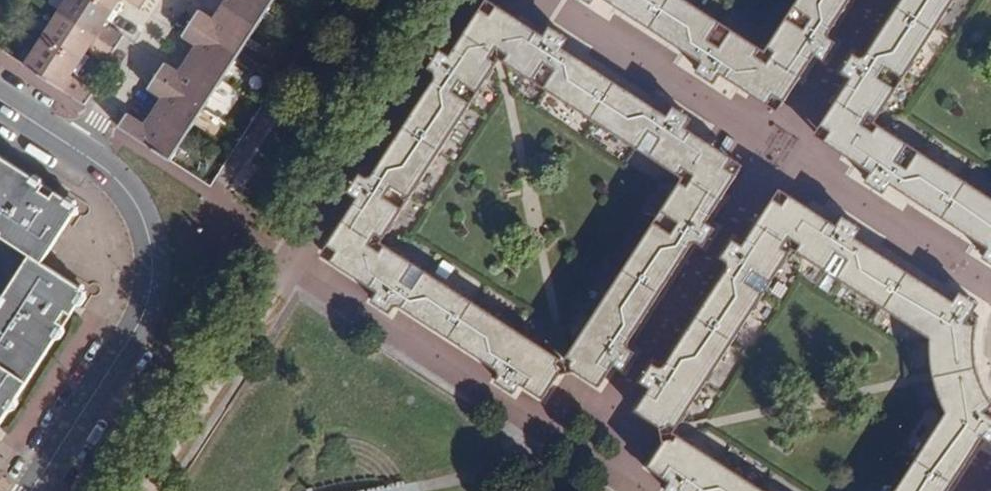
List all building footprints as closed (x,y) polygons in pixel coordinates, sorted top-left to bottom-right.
[(112,22),(119,11),(103,0),(66,0),(60,10),(116,47),(124,35),(107,23),(110,20),(112,22)] [(119,11),(125,1),(122,0),(103,0),(119,11)] [(223,4),(257,26),(261,20),(259,19),(268,5),(271,6),(274,0),(226,0),(223,4)] [(703,63),(698,73),(717,84),(722,75),(774,107),(776,103),(783,108),(816,56),(827,62),(839,42),(830,37),(853,0),(801,0),(769,50),(691,0),(607,0),(703,63)] [(869,60),(859,54),(847,73),(856,80),(822,134),(826,136),(826,142),(876,173),(870,184),(888,197),(894,186),(990,247),(990,196),(879,124),(959,0),(907,0),(869,60)] [(501,52),(522,22),(493,4),(492,5),(490,7),(485,3),(467,32),(501,53),(501,52)] [(257,26),(223,4),(214,17),(201,10),(193,22),(240,53),(243,47),(242,45),(251,31),(254,31),(257,26)] [(116,47),(60,10),(51,24),(53,26),(46,39),(85,64),(90,54),(88,53),(91,49),(108,61),(116,47)] [(189,57),(223,79),(226,74),(224,73),(232,59),(236,59),(240,53),(193,22),(184,35),(198,44),(189,57)] [(543,35),(522,22),(501,52),(501,53),(467,32),(451,57),(441,50),(429,69),(440,75),(371,182),(361,177),(350,194),(360,200),(331,246),(341,252),(335,265),(381,294),(374,304),(394,316),(400,307),(504,372),(499,383),(518,395),(524,385),(548,400),(564,375),(564,372),(560,364),(563,359),(384,246),(501,61),(504,62),(686,178),(571,358),(579,363),(578,366),(581,374),(603,387),(618,364),(628,371),(639,354),(629,347),(697,240),(709,247),(721,229),(710,222),(744,169),(738,164),(739,160),(689,128),(694,118),(686,113),(676,107),(670,116),(564,49),(569,38),(550,26),(543,35)] [(79,74),(85,64),(46,39),(38,53),(34,50),(26,63),(87,103),(95,90),(73,76),(75,73),(79,74)] [(167,62),(159,75),(206,105),(210,100),(207,98),(216,85),(220,84),(223,79),(189,57),(181,70),(167,62)] [(155,110),(189,132),(193,126),(192,123),(201,111),(202,111),(206,105),(159,75),(151,88),(164,97),(155,110)] [(189,132),(155,110),(146,123),(129,111),(120,124),(162,151),(164,148),(172,153),(182,137),(186,137),(189,132)] [(31,251),(0,298),(0,424),(86,290),(41,262),(77,205),(0,155),(0,232),(31,251)] [(782,193),(748,246),(739,241),(726,260),(736,267),(668,372),(658,365),(646,384),(656,390),(640,413),(668,429),(679,428),(682,431),(799,251),(948,347),(949,367),(990,358),(990,322),(986,318),(990,309),(990,307),(976,297),(969,307),(861,239),(868,227),(849,215),(841,225),(790,193),(787,196),(782,193)] [(949,367),(952,384),(990,375),(990,358),(949,367)] [(952,384),(960,408),(906,490),(960,490),(990,443),(990,375),(952,384)] [(682,438),(678,443),(672,442),(667,443),(650,467),(678,484),(673,490),(767,490),(682,438)]
